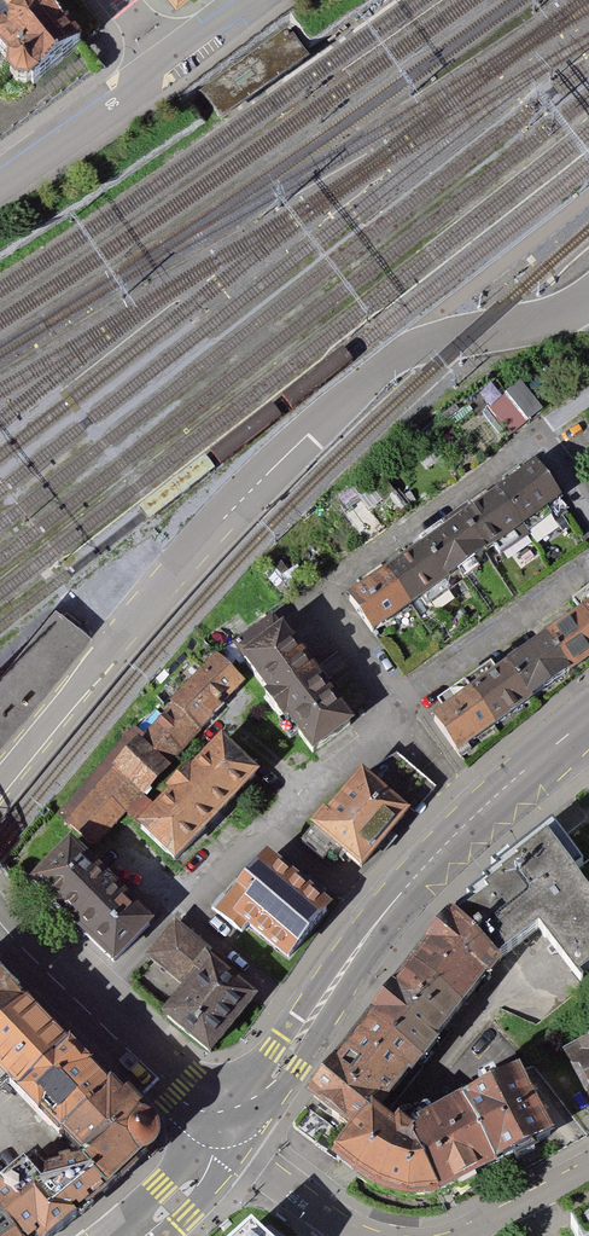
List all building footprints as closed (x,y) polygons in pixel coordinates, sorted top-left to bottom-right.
[(0,30),(0,46),(12,61),(7,65),(7,77),(15,85),(27,87),(37,79),(39,75),(78,43),(41,0),(32,0),(0,30)] [(32,0),(0,0),(0,30),(32,0)] [(287,32),(200,94),(221,125),(309,62),(287,32)] [(346,593),(371,631),(568,501),(543,463),(346,593)] [(93,635),(55,604),(0,671),(0,747),(93,635)] [(432,714),(459,752),(588,662),(588,605),(432,714)] [(274,612),(232,642),(313,752),(352,725),(274,612)] [(218,653),(172,703),(200,728),(246,679),(218,653)] [(172,703),(65,821),(93,846),(200,728),(172,703)] [(223,736),(138,828),(179,864),(264,775),(223,736)] [(310,818),(314,824),(300,839),(323,859),(336,845),(361,867),(413,806),(434,783),(398,753),(369,770),(362,763),(310,818)] [(70,839),(31,879),(114,960),(153,919),(70,839)] [(331,1159),(344,1170),(363,1186),(395,1200),(443,1201),(561,1138),(524,1075),(417,1129),(394,1115),(390,1112),(509,966),(502,960),(548,925),(588,973),(588,882),(555,844),(463,923),(460,919),(313,1101),(351,1132),(331,1159)] [(261,854),(211,908),(243,932),(248,925),(289,958),(329,907),(261,854)] [(213,952),(177,923),(146,960),(185,992),(162,1019),(209,1057),(256,1001),(207,960),(213,952)] [(55,1142),(0,1184),(0,1235),(62,1235),(106,1199),(142,1166),(149,1162),(156,1157),(160,1147),(158,1137),(151,1128),(143,1124),(0,980),(0,1084),(55,1142)] [(562,1067),(588,1116),(588,1052),(562,1067)] [(571,1226),(575,1235),(588,1235),(588,1216),(571,1226)] [(248,1220),(231,1235),(265,1235),(248,1220)]
